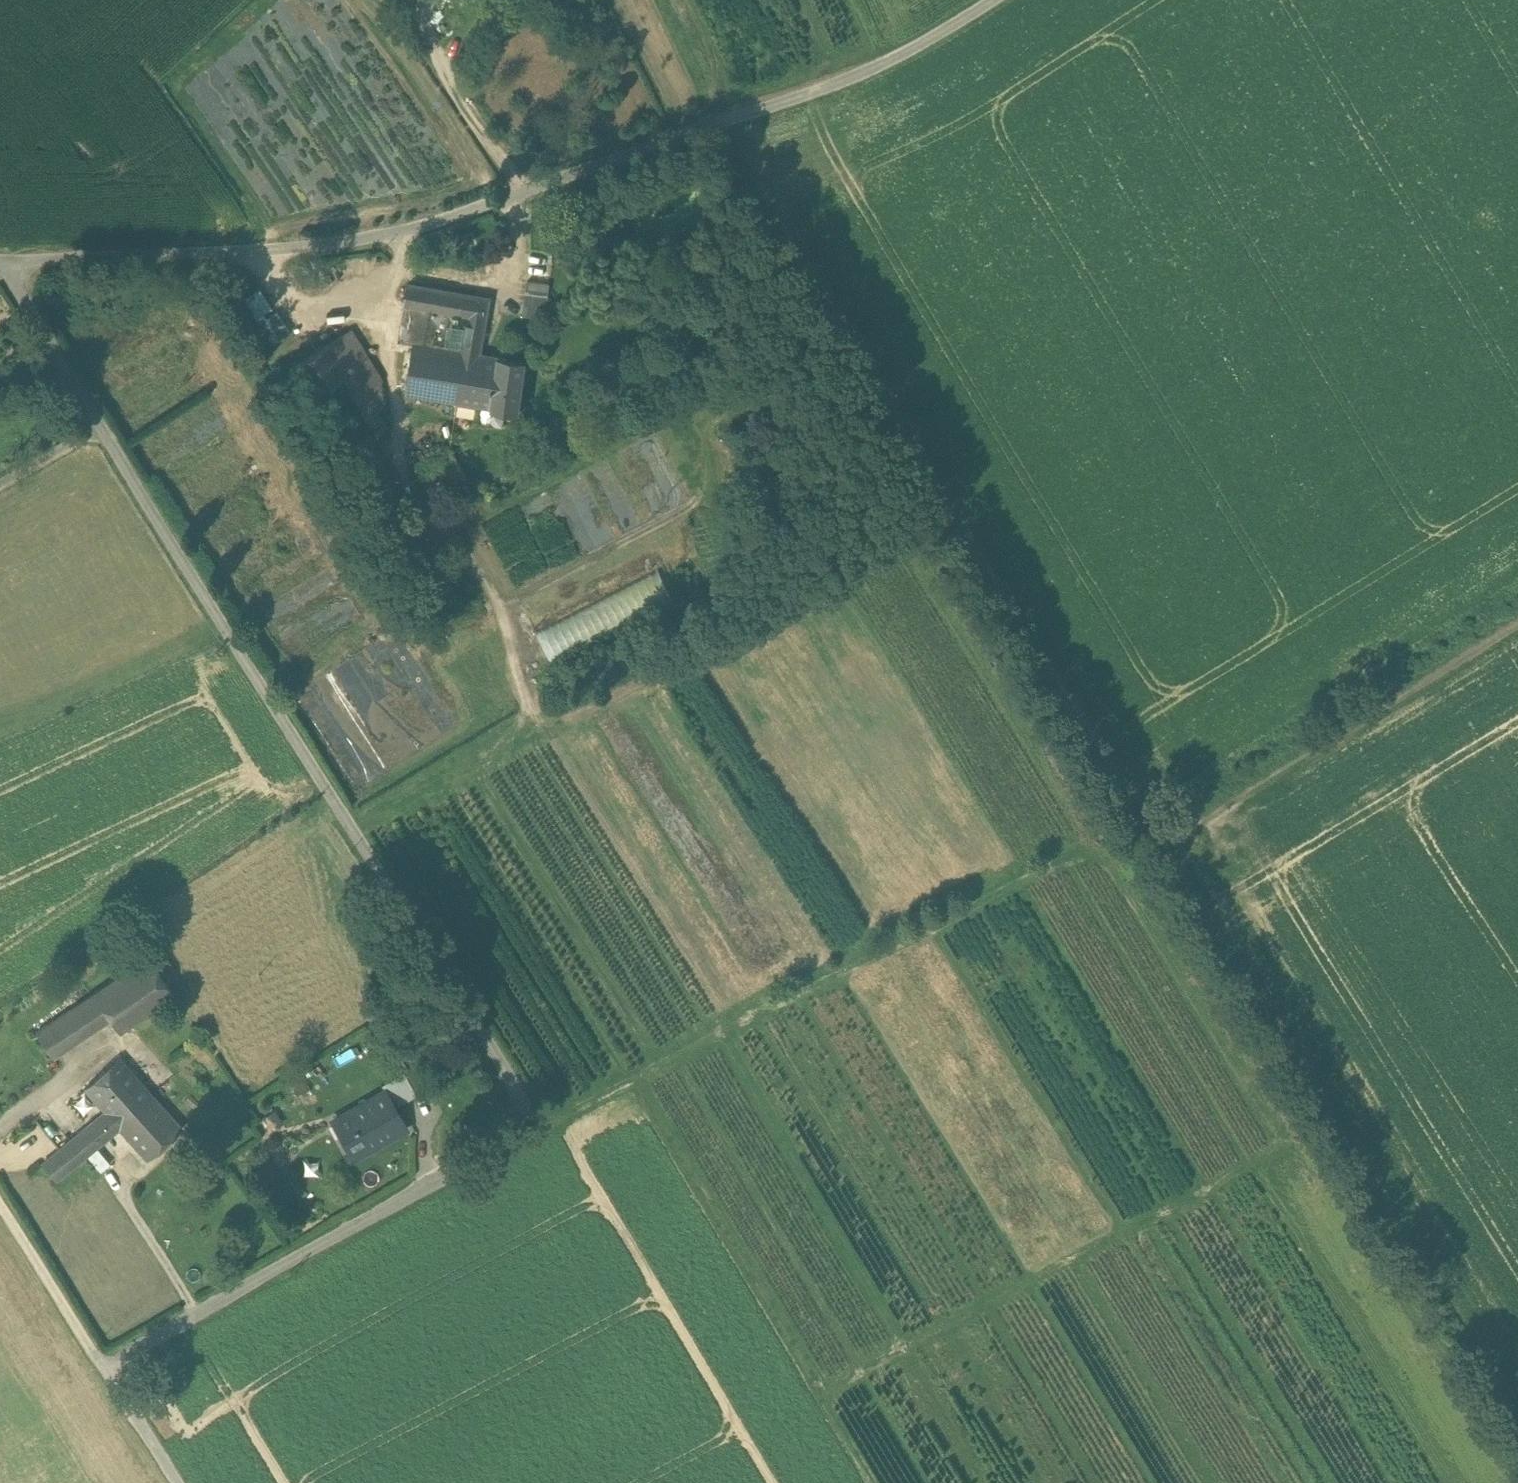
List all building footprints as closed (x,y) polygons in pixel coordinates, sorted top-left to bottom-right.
[(549,284),(528,281),(523,316),(545,319),(549,284)] [(490,299),(408,284),(398,342),(471,352),(480,354),(490,299)] [(350,329),(289,368),(343,454),(340,456),(368,501),(394,485),(366,441),(388,427),(378,411),(385,406),(382,381),(350,329)] [(471,352),(414,344),(406,394),(464,404),(471,352)] [(480,354),(471,352),(464,404),(492,409),(499,357),(480,354)] [(526,362),(499,357),(492,409),(519,414),(526,362)] [(537,626),(550,657),(675,603),(662,572),(537,626)] [(146,955),(35,1031),(52,1056),(109,1018),(119,1032),(131,1024),(173,995),(146,955)] [(104,1111),(41,1164),(56,1180),(113,1133),(111,1131),(117,1126),(115,1124),(150,1093),(132,1073),(118,1057),(83,1088),(104,1111)] [(289,1079),(304,1104),(318,1095),(303,1071),(289,1079)] [(416,1094),(403,1072),(391,1079),(404,1102),(416,1094)] [(404,1102),(391,1079),(381,1084),(384,1091),(394,1107),(404,1102)] [(384,1091),(332,1120),(354,1159),(370,1150),(370,1149),(406,1128),(394,1107),(384,1091)] [(150,1093),(115,1124),(117,1126),(147,1160),(182,1129),(151,1094),(150,1093)]
